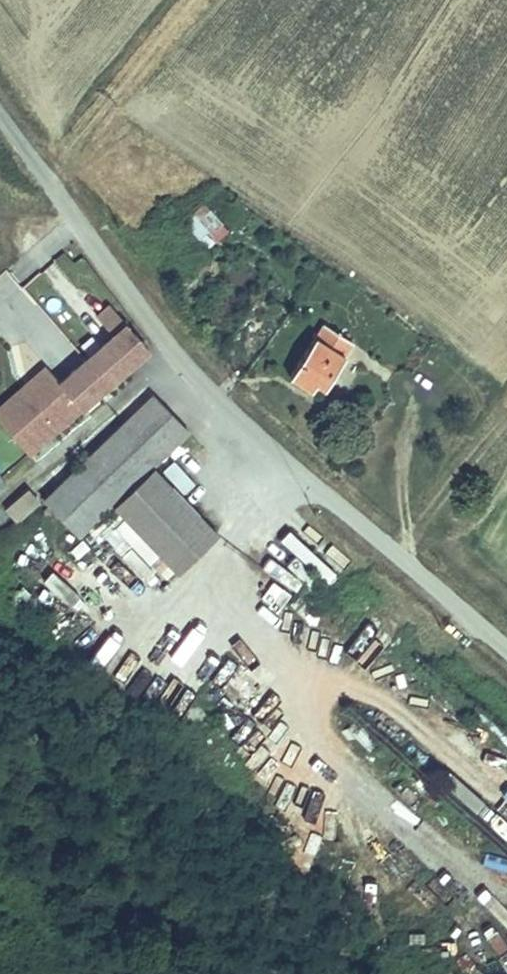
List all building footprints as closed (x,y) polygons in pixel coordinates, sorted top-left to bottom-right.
[(205,205),(183,223),(207,251),(229,233),(205,205)] [(124,315),(108,296),(95,308),(111,326),(124,315)] [(146,339),(124,315),(111,326),(58,374),(45,359),(0,400),(0,415),(19,435),(44,412),(54,422),(146,339)] [(317,319),(282,372),(301,384),(307,375),(319,383),(347,340),(317,319)] [(145,391),(42,500),(78,534),(114,498),(181,426),(145,391)] [(28,446),(54,422),(44,412),(19,435),(28,446)] [(218,525),(153,464),(114,505),(179,566),(218,525)] [(16,522),(41,499),(27,483),(1,506),(16,522)] [(320,580),(345,556),(303,514),(278,538),(320,580)] [(73,602),(84,592),(55,559),(34,577),(52,596),(61,588),(73,602)] [(354,717),(345,726),(369,750),(378,740),(354,717)]
